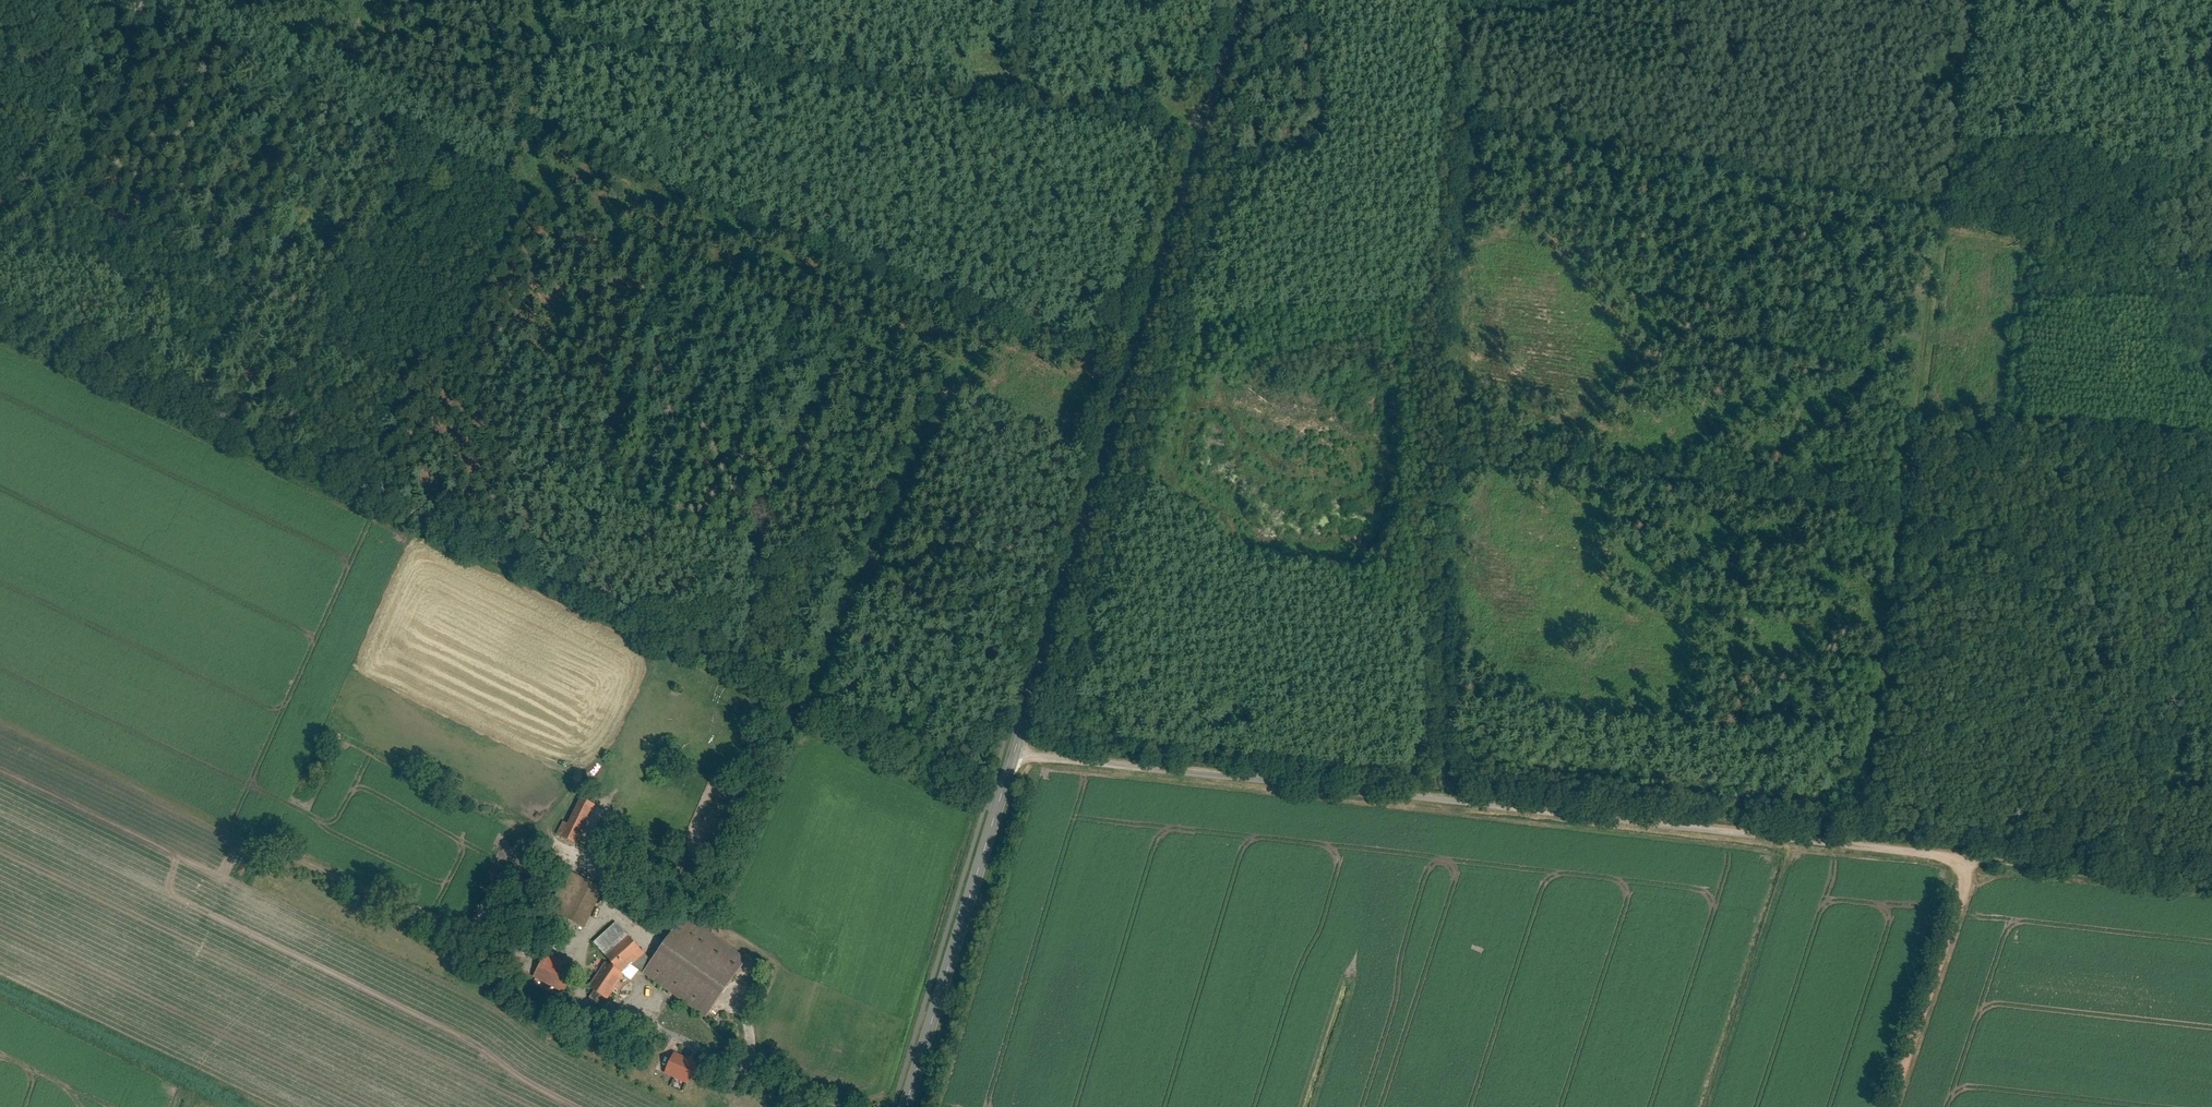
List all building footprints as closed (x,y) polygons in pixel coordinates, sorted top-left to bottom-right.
[(581,799),(566,840),(578,844),(593,803),(581,799)] [(557,836),(564,839),(579,807),(572,804),(557,836)] [(548,909),(584,926),(603,887),(571,872),(564,886),(559,884),(548,909)] [(745,960),(687,919),(646,976),(705,1017),(745,960)] [(631,937),(609,957),(624,972),(645,953),(631,937)] [(532,979),(566,991),(575,964),(541,953),(532,979)] [(609,1000),(625,974),(608,963),(591,988),(609,1000)] [(673,1049),(661,1070),(682,1083),(694,1062),(673,1049)]
